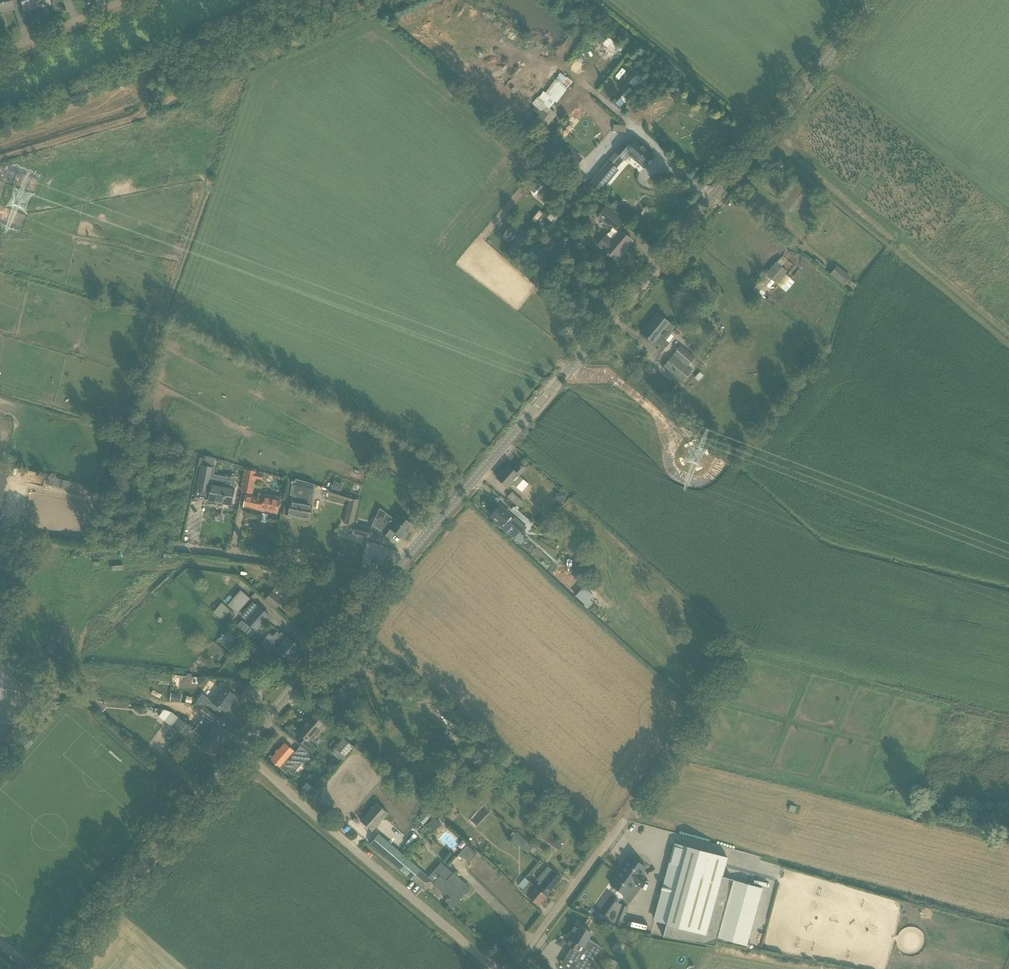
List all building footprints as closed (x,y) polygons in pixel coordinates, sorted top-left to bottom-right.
[(15,9),(12,0),(0,0),(0,12),(15,9)] [(50,0),(22,0),(25,11),(51,4),(50,0)] [(606,37),(594,26),(589,33),(601,43),(606,37)] [(623,51),(612,41),(607,47),(618,56),(623,51)] [(615,60),(598,46),(593,52),(610,66),(615,60)] [(637,76),(631,83),(636,88),(643,81),(637,76)] [(630,88),(616,103),(620,106),(633,91),(630,88)] [(546,108),(531,126),(541,134),(555,115),(546,108)] [(612,132),(626,133),(626,125),(613,124),(612,132)] [(608,162),(591,183),(600,191),(617,170),(616,169),(624,159),(625,160),(629,155),(643,167),(647,163),(650,160),(653,156),(648,151),(634,139),(626,148),(623,145),(616,152),(619,155),(611,165),(608,162)] [(572,151),(565,159),(574,167),(582,159),(572,151)] [(543,183),(535,194),(546,202),(554,192),(543,183)] [(615,232),(624,222),(605,206),(597,216),(615,232)] [(551,213),(547,218),(551,221),(555,216),(551,213)] [(621,231),(614,240),(606,234),(597,245),(616,261),(622,254),(621,254),(632,240),(621,231)] [(787,271),(784,269),(776,262),(766,274),(776,283),(787,271)] [(856,286),(848,279),(849,277),(836,267),(829,274),(843,285),(845,283),(852,289),(856,286)] [(647,327),(642,333),(663,350),(668,343),(659,335),(664,329),(669,332),(673,327),(658,314),(648,327),(647,327)] [(687,367),(695,358),(681,346),(664,367),(682,382),(692,371),(687,367)] [(201,467),(198,487),(207,489),(209,489),(212,476),(213,469),(214,464),(205,462),(206,458),(203,458),(201,467)] [(518,462),(512,469),(508,465),(497,478),(508,488),(512,484),(516,488),(524,479),(519,475),(525,469),(518,462)] [(8,470),(0,469),(0,509),(8,470)] [(264,473),(246,469),(242,491),(253,494),(255,481),(262,482),(264,473)] [(207,489),(207,491),(207,492),(210,493),(209,501),(231,505),(234,488),(223,486),(225,478),(212,476),(209,489),(207,489)] [(291,501),(289,516),(309,520),(315,484),(296,479),(295,481),(293,481),(290,495),(293,495),(292,501),(291,501)] [(333,481),(330,489),(340,492),(342,485),(333,481)] [(330,489),(328,494),(350,501),(344,523),(351,525),(358,498),(330,489)] [(518,507),(523,502),(512,492),(508,497),(518,507)] [(244,506),(244,507),(277,513),(280,498),(258,494),(257,500),(252,499),(252,497),(246,496),(244,506)] [(494,509),(495,511),(491,516),(497,521),(496,522),(516,539),(526,527),(514,517),(513,519),(510,517),(511,516),(499,506),(498,507),(496,507),(494,509)] [(413,526),(398,514),(395,519),(387,514),(380,523),(379,522),(375,527),(390,538),(395,532),(404,538),(413,526)] [(352,533),(369,537),(371,529),(355,524),(352,533)] [(553,575),(575,595),(583,586),(562,566),(553,575)] [(237,613),(250,599),(240,590),(227,605),(237,613)] [(210,591),(202,600),(214,610),(221,601),(217,596),(210,591)] [(284,601),(273,591),(265,599),(276,609),(284,601)] [(259,605),(250,615),(245,621),(256,631),(270,615),(259,605)] [(246,637),(252,629),(243,622),(238,630),(246,637)] [(269,633),(260,644),(268,650),(270,647),(282,657),(283,655),(289,660),(291,661),(295,656),(294,655),(297,651),(300,647),(289,638),(289,639),(281,633),(280,634),(276,639),(273,636),(269,633)] [(241,696),(250,683),(232,681),(227,686),(241,696)] [(235,695),(223,686),(211,701),(202,694),(195,705),(199,705),(202,706),(208,706),(211,708),(219,714),(222,709),(226,712),(231,705),(229,703),(235,695)] [(172,693),(171,701),(181,702),(182,694),(172,693)] [(91,702),(102,712),(107,707),(102,703),(104,701),(93,700),(91,702)] [(202,706),(199,705),(195,711),(198,714),(200,712),(213,721),(217,716),(202,706)] [(171,712),(165,721),(177,731),(178,730),(185,737),(192,728),(171,712)] [(302,735),(296,742),(300,746),(304,749),(311,754),(318,746),(312,741),(325,725),(311,713),(306,719),(307,720),(303,725),(297,731),(302,735)] [(228,737),(204,718),(203,718),(202,719),(196,714),(193,719),(194,720),(193,721),(199,725),(224,743),(228,737)] [(199,725),(195,730),(207,739),(206,740),(200,746),(214,757),(224,743),(199,725)] [(286,725),(284,729),(294,738),(297,734),(286,725)] [(347,757),(354,748),(342,738),(334,747),(347,757)] [(284,743),(270,759),(290,776),(291,775),(293,776),(295,773),(294,771),(297,768),(299,766),(294,763),(299,757),(304,761),(308,765),(314,758),(311,754),(304,749),(300,746),(295,752),(284,743)] [(396,768),(390,774),(395,779),(401,772),(396,768)] [(311,786),(305,792),(313,798),(318,791),(311,786)] [(360,821),(372,831),(388,813),(376,803),(360,821)] [(438,829),(442,822),(436,818),(432,825),(438,829)] [(533,846),(517,832),(516,833),(512,830),(509,833),(512,837),(511,839),(527,853),(533,846)] [(541,830),(534,840),(555,855),(562,846),(541,830)] [(425,890),(433,881),(378,834),(370,843),(425,890)] [(722,877),(727,857),(676,843),(655,921),(666,924),(663,936),(715,945),(717,937),(746,946),(762,888),(722,877)] [(467,845),(459,854),(468,862),(476,853),(467,845)] [(646,877),(641,874),(646,867),(631,856),(611,885),(626,895),(635,883),(639,886),(646,877)] [(435,873),(439,876),(433,883),(449,897),(445,901),(449,904),(449,905),(449,906),(450,907),(450,908),(451,908),(452,908),(453,909),(454,908),(455,908),(456,907),(457,907),(457,906),(457,905),(457,904),(457,903),(463,896),(462,895),(464,892),(466,894),(470,888),(453,873),(453,874),(442,865),(435,873)] [(539,881),(534,887),(546,896),(561,877),(548,866),(538,879),(539,881)] [(524,878),(518,885),(523,889),(521,891),(538,905),(546,896),(534,887),(529,882),(524,878)] [(614,923),(620,926),(628,907),(621,904),(614,923)] [(571,947),(567,954),(585,964),(600,946),(588,939),(592,932),(577,924),(572,932),(574,934),(568,945),(571,947)]
